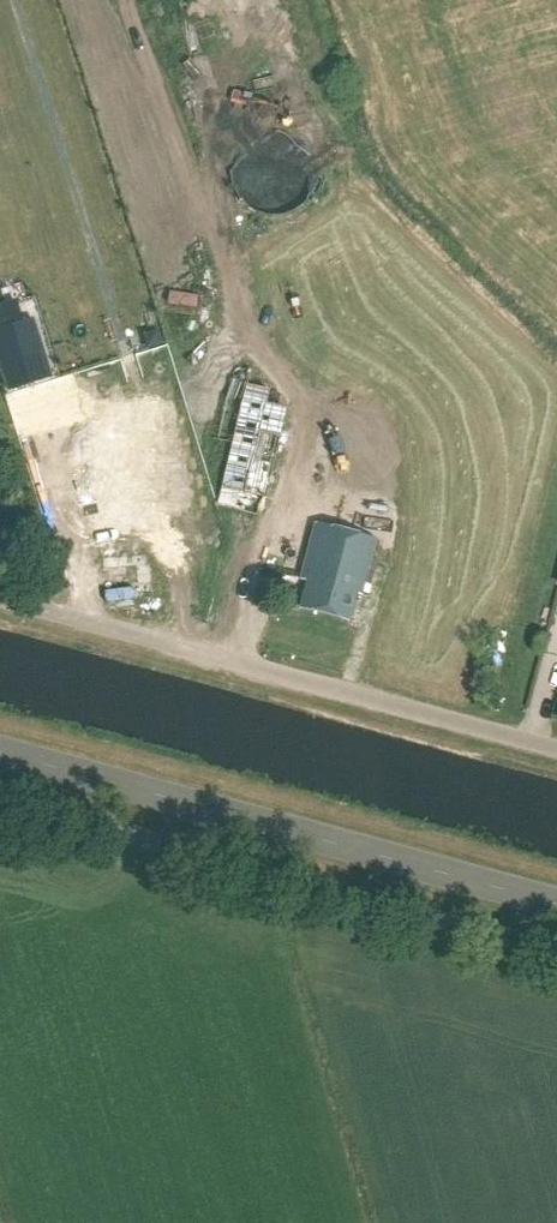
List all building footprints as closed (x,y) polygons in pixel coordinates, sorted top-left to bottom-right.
[(294,209),(300,205),(305,200),(309,194),(312,188),(314,181),(315,174),(315,167),(314,160),(312,154),(308,148),(304,142),(299,138),(293,134),(287,131),(280,129),(273,128),(266,129),(259,130),(253,133),(247,136),(241,141),(237,146),(233,152),(230,159),(229,166),(229,173),(229,179),(231,186),(234,193),(238,198),(242,204),(248,208),(254,211),(261,214),(268,215),(275,215),(281,214),(288,212),(294,209)] [(9,391),(51,378),(32,319),(0,330),(0,363),(9,391)] [(272,402),(274,387),(233,380),(222,439),(233,441),(224,490),(282,500),(299,407),(272,402)] [(325,613),(347,531),(316,523),(314,522),(298,580),(307,582),(300,607),(325,613)] [(347,531),(325,613),(349,620),(356,594),(362,596),(368,597),(374,575),(368,574),(378,539),(359,534),(347,531)]
